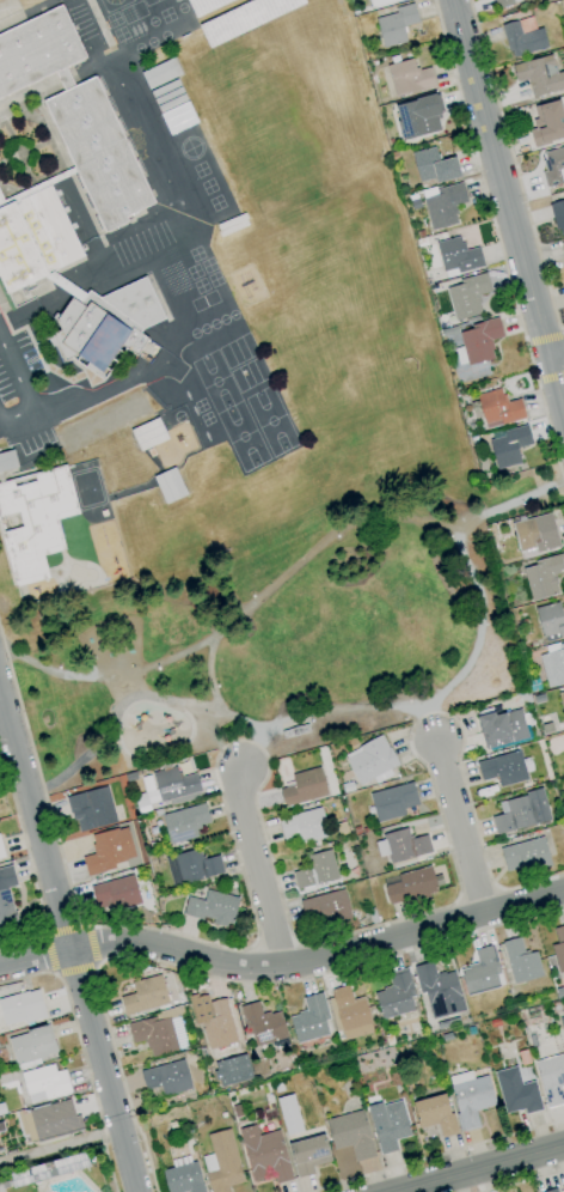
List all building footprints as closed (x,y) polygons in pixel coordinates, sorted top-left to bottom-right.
[(367,9),(401,0),(364,0),(367,9)] [(493,13),(490,0),(514,0),(516,7),(493,13)] [(374,18),(382,48),(405,42),(401,27),(417,23),(412,3),(393,8),(394,13),(374,18)] [(84,56),(60,6),(0,34),(0,96),(84,56)] [(551,49),(545,29),(521,35),(516,17),(493,23),(504,61),(551,49)] [(507,66),(511,87),(535,80),(540,98),(563,92),(552,54),(507,66)] [(140,72),(147,89),(180,75),(173,58),(140,72)] [(429,67),(415,70),(412,59),(386,65),(394,97),(434,87),(429,67)] [(6,293),(43,276),(69,297),(45,332),(102,371),(119,345),(135,355),(146,337),(139,332),(166,318),(145,275),(98,298),(87,290),(85,293),(53,272),(84,256),(50,186),(75,174),(103,232),(154,208),(94,79),(74,87),(63,67),(54,72),(63,92),(43,103),(74,169),(1,203),(0,201),(0,281),(6,293)] [(196,124),(177,79),(149,91),(168,135),(196,124)] [(401,140),(439,131),(435,116),(442,114),(437,93),(392,105),(401,140)] [(542,128),(529,131),(533,146),(563,139),(563,121),(559,100),(536,106),(542,128)] [(529,156),(563,146),(563,167),(557,169),(563,188),(540,194),(529,156)] [(437,161),(434,147),(410,152),(417,182),(433,178),(434,183),(459,177),(454,157),(437,161)] [(430,231),(457,223),(452,204),(466,201),(460,181),(420,192),(430,231)] [(544,201),(554,239),(563,237),(563,195),(544,201)] [(483,267),(478,247),(463,251),(460,236),(434,242),(443,277),(483,267)] [(444,285),(454,321),(483,313),(478,295),(490,292),(485,274),(444,285)] [(502,337),(498,320),(457,328),(465,365),(493,360),(489,340),(502,337)] [(519,399),(505,403),(501,388),(475,394),(484,429),(524,419),(519,399)] [(138,451),(166,440),(157,418),(129,430),(138,451)] [(494,469),(519,464),(516,447),(530,445),(527,425),(502,430),(503,437),(488,439),(494,469)] [(15,470),(13,452),(0,454),(0,472),(15,470)] [(152,477),(164,504),(185,495),(174,468),(152,477)] [(14,585),(47,577),(42,555),(63,551),(55,521),(74,516),(62,470),(0,486),(0,530),(14,585)] [(517,555),(557,548),(551,514),(511,521),(517,555)] [(530,601),(558,594),(553,576),(563,572),(563,565),(561,555),(520,566),(530,601)] [(558,602),(534,608),(542,643),(563,637),(563,615),(561,616),(558,602)] [(563,683),(563,643),(544,647),(546,654),(538,655),(545,688),(563,683)] [(519,708),(493,716),(490,708),(474,712),(483,749),(527,738),(519,708)] [(342,754),(356,785),(396,766),(382,735),(342,754)] [(475,761),(480,781),(495,777),(497,787),(526,781),(519,751),(475,761)] [(151,772),(157,802),(167,800),(168,804),(200,799),(195,773),(178,776),(176,767),(151,772)] [(281,806),(326,798),(320,767),(290,773),(292,787),(278,789),(281,806)] [(417,805),(411,782),(368,794),(376,823),(404,815),(402,809),(417,805)] [(64,796),(69,815),(86,810),(88,822),(113,816),(106,786),(64,796)] [(497,801),(501,814),(490,817),(494,834),(549,821),(542,790),(497,801)] [(160,815),(169,845),(197,837),(194,828),(209,824),(203,803),(160,815)] [(297,834),(300,844),(327,837),(319,807),(276,819),(281,839),(297,834)] [(89,835),(93,854),(81,857),(86,876),(114,869),(113,864),(134,858),(126,826),(89,835)] [(377,857),(387,855),(388,861),(430,855),(427,835),(408,838),(407,831),(374,836),(377,857)] [(505,875),(549,864),(542,837),(499,848),(505,875)] [(217,856),(200,860),(197,848),(163,857),(171,887),(222,873),(217,856)] [(306,855),(309,868),(291,872),(295,889),(337,879),(330,850),(306,855)] [(16,886),(11,866),(0,868),(0,931),(16,927),(7,888),(16,886)] [(387,903),(436,894),(430,867),(396,874),(396,877),(383,880),(387,903)] [(138,904),(134,876),(89,883),(93,911),(138,904)] [(350,917),(343,889),(298,900),(305,928),(350,917)] [(237,897),(205,890),(202,900),(186,896),(182,915),(231,926),(237,897)] [(549,946),(557,973),(563,971),(563,925),(552,928),(556,944),(549,946)] [(511,984),(541,977),(535,951),(522,954),(519,938),(501,942),(511,984)] [(465,995),(500,987),(491,945),(472,950),(476,964),(459,968),(465,995)] [(463,1012),(454,970),(434,974),(431,962),(415,965),(426,1019),(463,1012)] [(413,1011),(409,998),(413,997),(406,968),(386,973),(389,987),(373,991),(380,1019),(413,1011)] [(130,981),(133,993),(119,996),(123,1015),(167,1005),(161,975),(130,981)] [(341,1040),(371,1034),(363,996),(351,999),(347,985),(330,989),(341,1040)] [(3,1028),(45,1017),(37,988),(0,999),(0,1016),(3,1028)] [(301,998),(305,1011),(288,1016),(295,1043),(328,1034),(325,1020),(329,1019),(321,992),(301,998)] [(208,1019),(201,1020),(205,1048),(234,1044),(227,999),(206,1002),(208,1019)] [(279,1010),(261,1015),(258,1001),(240,1006),(251,1046),(286,1037),(279,1010)] [(126,1021),(131,1044),(145,1041),(149,1057),(186,1048),(177,1010),(126,1021)] [(6,1037),(15,1066),(56,1054),(48,1025),(6,1037)] [(544,1108),(563,1104),(563,1098),(563,1094),(563,1054),(534,1060),(544,1108)] [(190,1089),(184,1059),(139,1070),(144,1090),(159,1087),(161,1096),(190,1089)] [(20,1073),(29,1105),(70,1093),(63,1069),(54,1072),(52,1063),(20,1073)] [(503,1114),(523,1109),(524,1114),(541,1110),(533,1081),(520,1084),(515,1066),(493,1072),(503,1114)] [(447,1077),(460,1131),(478,1127),(475,1111),(494,1106),(487,1075),(471,1079),(469,1071),(447,1077)] [(411,1102),(417,1129),(437,1124),(440,1137),(455,1134),(445,1093),(411,1102)] [(275,1098),(286,1137),(302,1132),(292,1094),(275,1098)] [(27,1110),(35,1141),(80,1130),(72,1099),(27,1110)] [(366,1107),(378,1155),(396,1151),(394,1140),(410,1136),(401,1099),(366,1107)] [(374,1157),(363,1110),(324,1119),(332,1150),(349,1146),(353,1162),(374,1157)] [(239,1128),(250,1182),(270,1177),(271,1184),(291,1180),(280,1130),(257,1135),(255,1125),(239,1128)] [(211,1154),(201,1156),(209,1191),(229,1191),(227,1186),(242,1183),(230,1128),(206,1134),(211,1154)] [(329,1162),(324,1136),(288,1143),(295,1178),(313,1174),(312,1166),(329,1162)] [(196,1162),(161,1170),(166,1191),(184,1191),(185,1191),(203,1191),(196,1162)]
